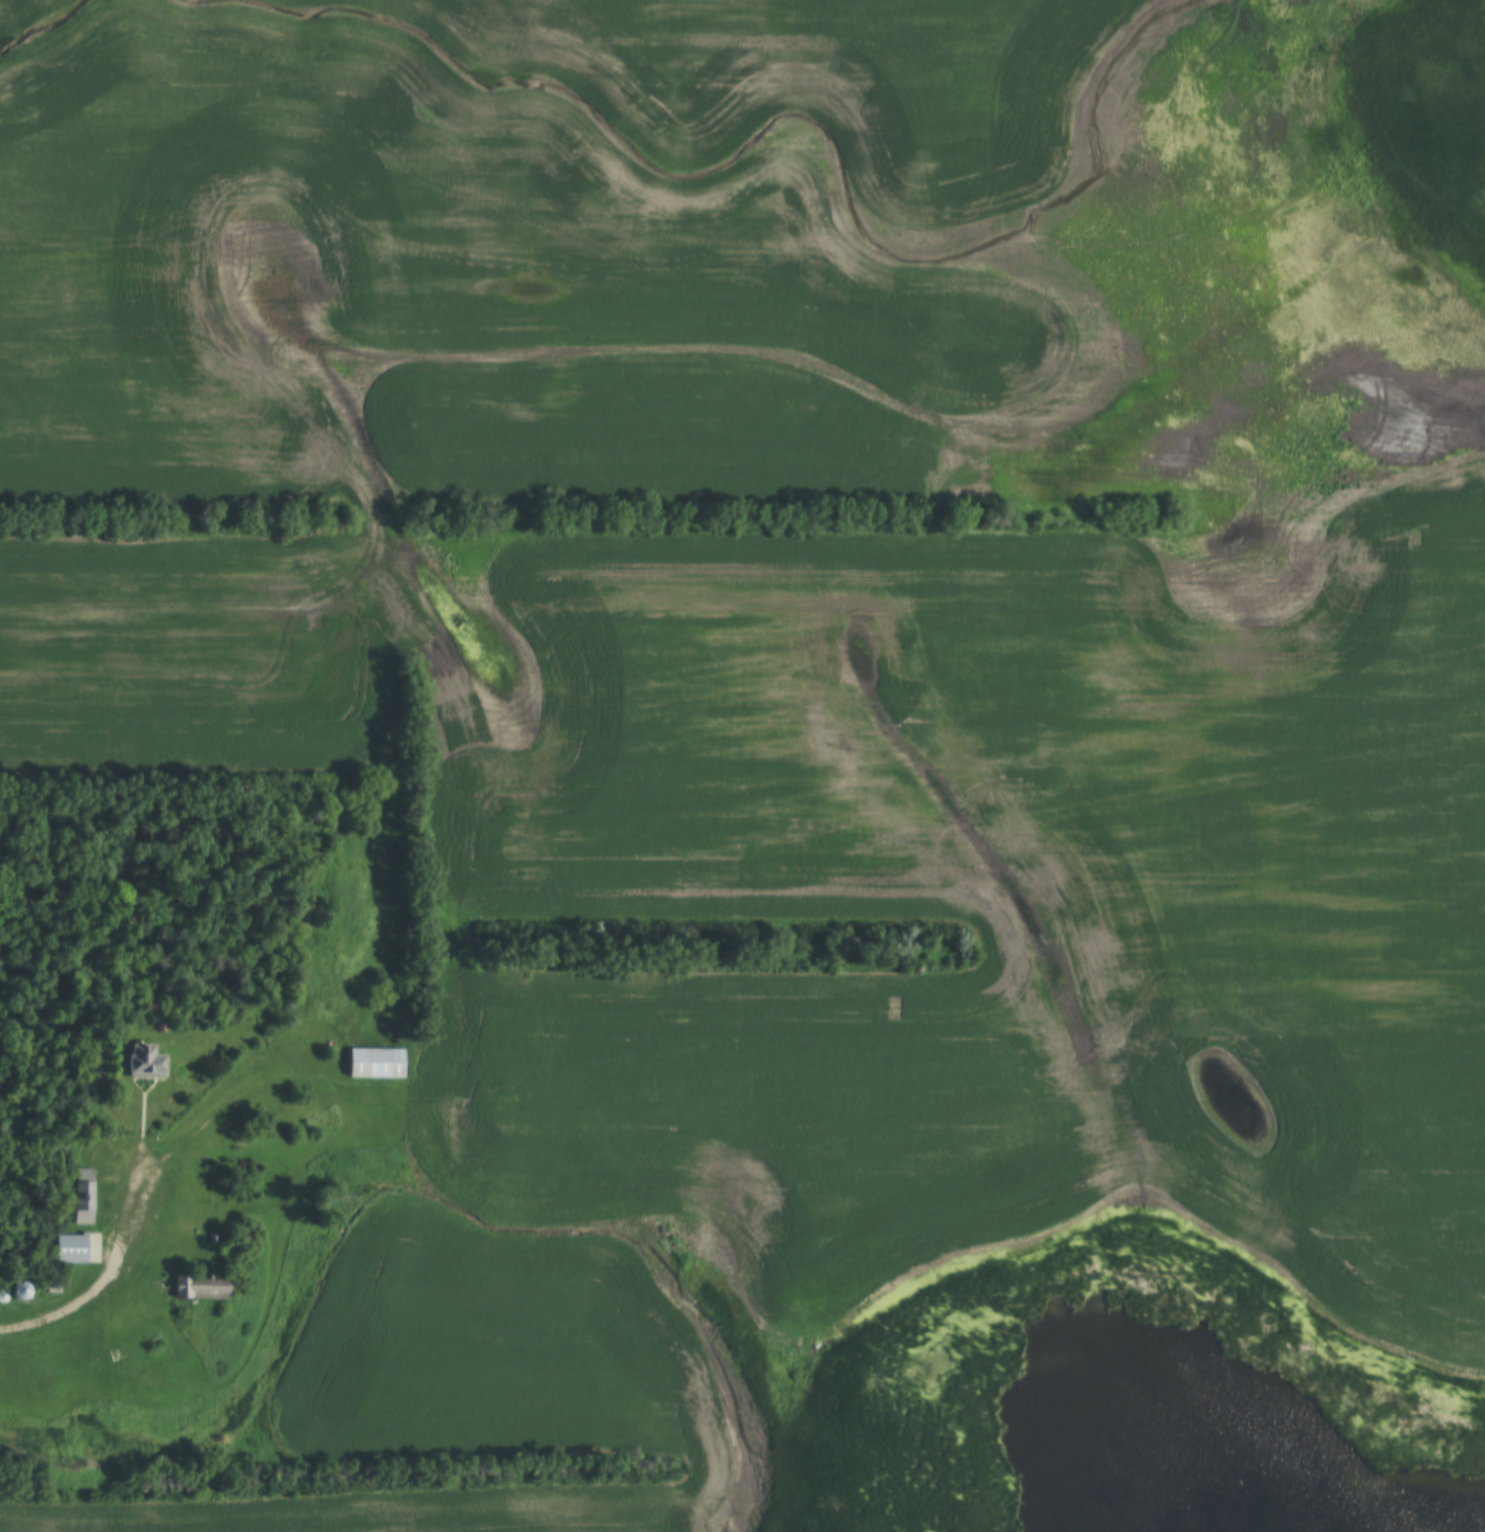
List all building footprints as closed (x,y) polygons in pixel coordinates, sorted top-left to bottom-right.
[(156,1042),(130,1042),(130,1076),(167,1076),(167,1054),(156,1053),(156,1042)] [(405,1047),(350,1047),(350,1077),(405,1077),(405,1047)] [(93,1167),(75,1167),(75,1223),(93,1223),(93,1167)] [(57,1263),(99,1263),(99,1233),(57,1233),(57,1263)] [(175,1297),(231,1297),(231,1273),(175,1273),(175,1297)] [(30,1297),(30,1282),(15,1282),(16,1298),(30,1297)]
